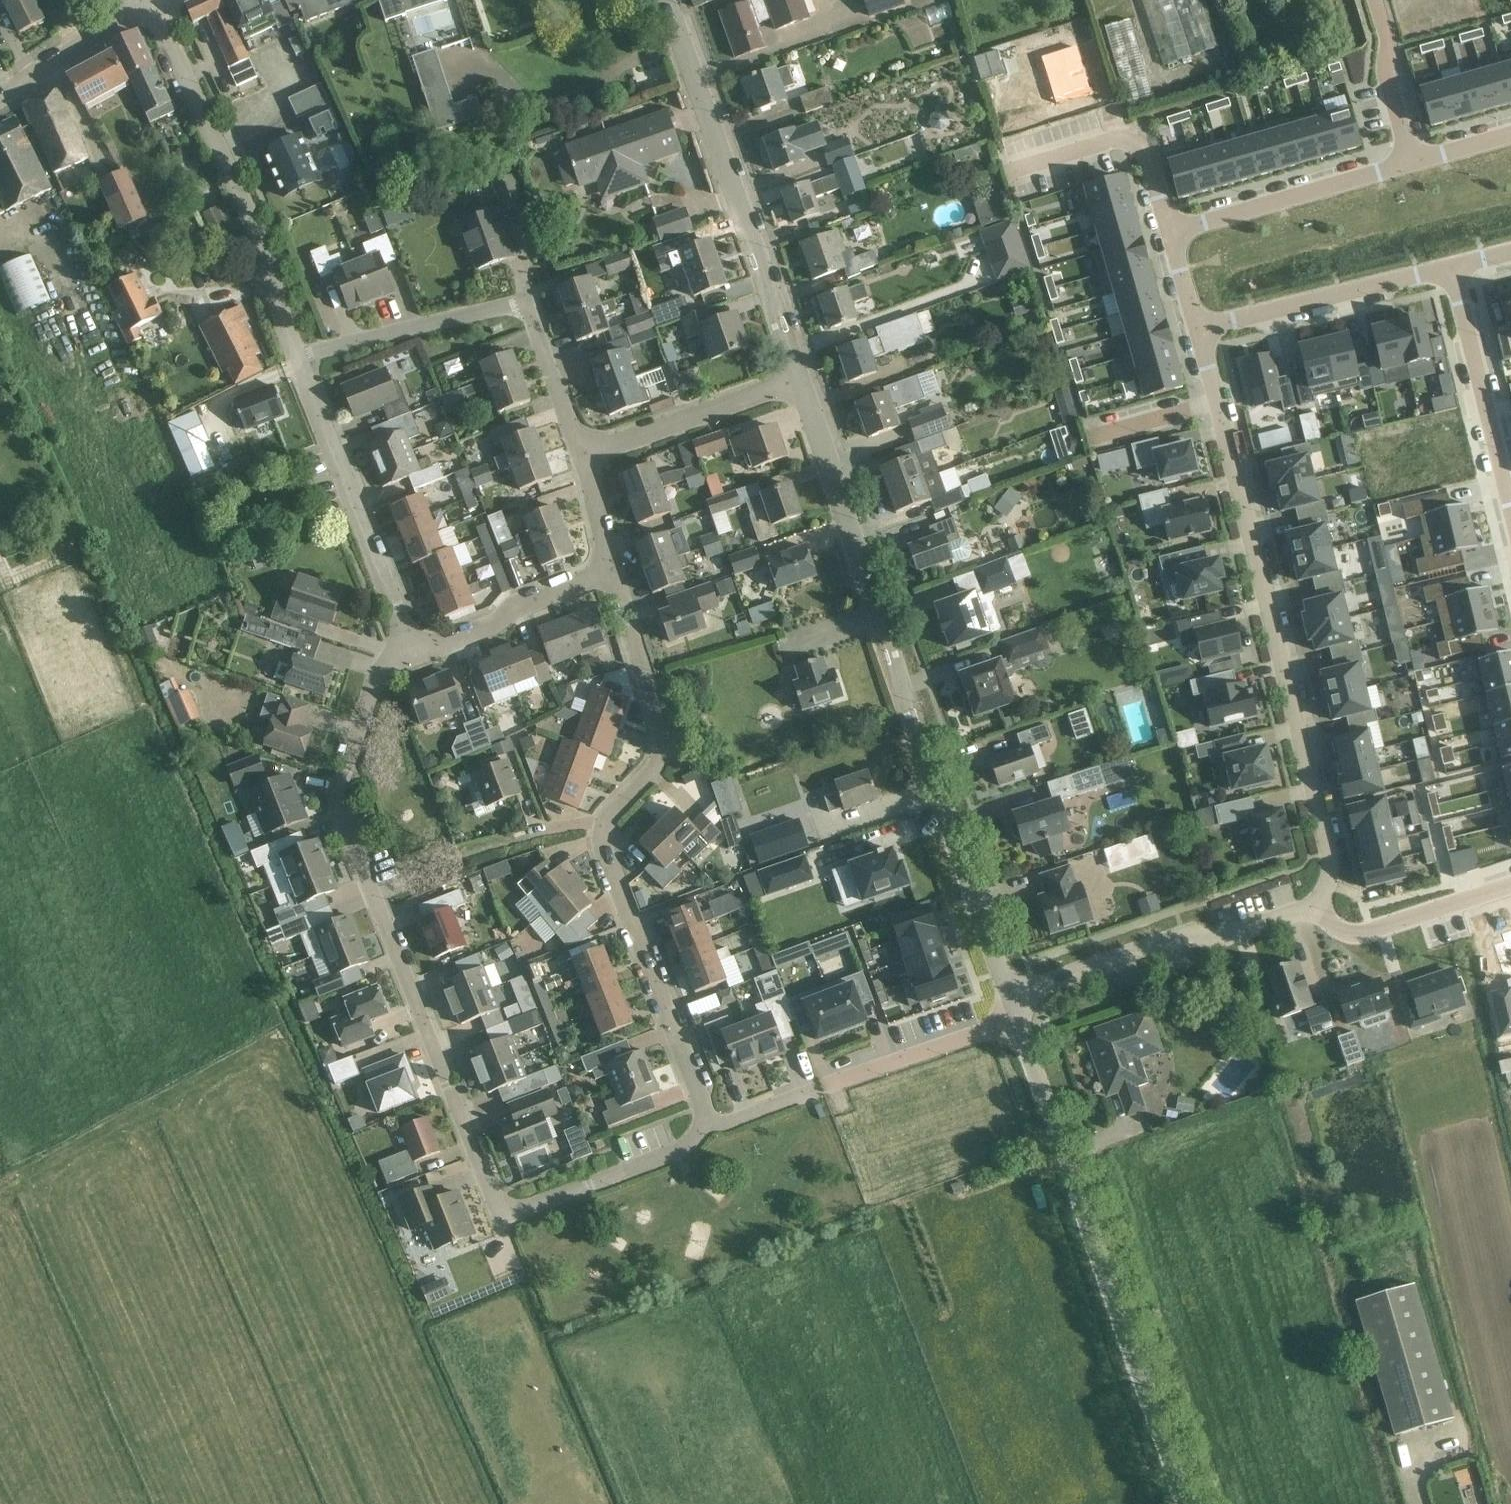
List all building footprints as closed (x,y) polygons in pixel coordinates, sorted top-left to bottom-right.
[(33,0),(3,0),(20,32),(44,20),(33,0)] [(222,0),(198,0),(186,6),(193,22),(193,23),(207,17),(215,35),(222,49),(229,67),(228,68),(236,87),(257,77),(255,72),(249,59),(250,59),(244,47),(222,0)] [(266,0),(226,0),(245,41),(276,26),(278,29),(292,23),(292,22),(282,1),(269,7),(266,0)] [(289,12),(300,7),(306,21),(363,0),(284,0),(289,12)] [(385,20),(404,14),(417,10),(448,1),(447,0),(379,0),(385,20)] [(719,13),(735,58),(766,47),(757,23),(772,18),(776,30),(809,18),(802,0),(756,0),(719,13)] [(870,18),(904,6),(902,0),(864,0),(870,18)] [(1164,65),(1220,46),(1204,0),(1142,0),(1164,65)] [(1501,18),(1503,26),(1510,24),(1510,15),(1501,18)] [(1130,20),(1105,27),(1130,116),(1155,109),(1130,20)] [(1482,30),(1470,33),(1472,41),(1484,38),(1482,30)] [(121,55),(148,111),(171,101),(136,31),(107,46),(110,53),(114,59),(121,55)] [(1470,33),(1459,36),(1461,44),(1472,41),(1470,33)] [(1442,41),(1431,44),(1433,52),(1444,49),(1442,41)] [(1431,44),(1419,47),(1421,55),(1433,52),(1431,44)] [(1044,56),(1058,101),(1092,91),(1078,45),(1044,56)] [(435,50),(412,57),(437,132),(482,116),(476,98),(454,106),(435,50)] [(114,59),(110,53),(67,75),(83,105),(129,81),(145,113),(148,111),(121,55),(114,59)] [(1339,64),(1328,67),(1330,75),(1341,71),(1339,64)] [(1501,68),(1510,102),(1510,65),(1501,68)] [(785,100),(781,89),(793,85),(787,67),(775,71),(774,70),(743,81),(749,98),(753,97),(758,110),(785,100)] [(1482,73),(1492,109),(1510,104),(1510,102),(1501,68),(1482,73)] [(1482,73),(1462,79),(1472,115),(1492,109),(1482,73)] [(1306,74),(1294,78),(1297,85),(1308,82),(1306,74)] [(1294,78),(1283,82),(1285,89),(1297,85),(1294,78)] [(1443,84),(1442,85),(1443,86),(1453,120),(1472,115),(1462,79),(1443,84)] [(1442,80),(1419,86),(1431,127),(1453,120),(1443,86),(1442,85),(1443,84),(1442,80)] [(1266,81),(1254,84),(1256,92),(1265,90),(1268,88),(1267,87),(1266,81)] [(302,117),(330,104),(321,84),(288,99),(298,119),(302,117)] [(1254,84),(1243,88),(1245,96),(1256,92),(1254,84)] [(827,88),(800,98),(805,114),(833,104),(827,88)] [(58,89),(21,104),(30,125),(32,124),(54,174),(88,159),(58,89)] [(1228,99),(1217,103),(1219,110),(1230,107),(1228,99)] [(1217,103),(1205,106),(1208,114),(1219,110),(1217,103)] [(330,104),(302,117),(312,140),(341,126),(330,104)] [(1348,107),(1325,113),(1326,118),(1328,117),(1328,119),(1338,153),(1359,147),(1348,107)] [(646,183),(640,165),(680,151),(666,112),(554,151),(566,186),(577,182),(579,188),(596,183),(601,198),(646,183)] [(1189,112),(1178,115),(1180,123),(1192,119),(1189,112)] [(1178,115),(1166,119),(1169,126),(1180,123),(1178,115)] [(1326,118),(1308,123),(1318,159),(1338,153),(1328,119),(1328,117),(1326,118)] [(6,212),(52,190),(17,119),(0,127),(0,200),(6,212)] [(1308,123),(1288,129),(1298,165),(1318,159),(1308,123)] [(765,143),(761,147),(765,160),(771,161),(774,171),(803,160),(801,153),(823,146),(816,125),(794,133),(793,130),(764,140),(765,143)] [(1275,133),(1268,134),(1279,170),(1284,169),(1298,165),(1288,129),(1275,133)] [(1268,134),(1249,140),(1259,176),(1279,170),(1268,134)] [(303,142),(300,136),(299,137),(300,138),(265,154),(265,153),(264,153),(266,159),(265,159),(269,166),(270,166),(273,172),(272,173),(275,180),(276,180),(278,184),(277,184),(281,192),(281,191),(284,197),(285,196),(285,195),(299,189),(299,190),(305,187),(304,186),(319,179),(320,181),(321,180),(318,173),(310,155),(309,155),(305,146),(306,146),(304,141),(303,142)] [(848,139),(823,148),(829,165),(854,156),(848,139)] [(1249,140),(1229,146),(1239,182),(1259,176),(1249,140)] [(1229,146),(1209,152),(1220,187),(1239,182),(1229,146)] [(1188,148),(1166,154),(1179,199),(1200,193),(1190,160),(1190,157),(1191,157),(1188,148)] [(1191,157),(1190,157),(1190,160),(1200,193),(1220,187),(1209,152),(1191,157)] [(855,158),(833,166),(836,175),(841,189),(844,196),(866,188),(855,158)] [(127,170),(98,182),(119,230),(148,218),(127,170)] [(515,175),(491,183),(502,212),(526,204),(515,175)] [(808,183),(782,192),(793,223),(819,214),(814,199),(831,193),(841,189),(836,175),(826,179),(809,185),(808,183)] [(1092,210),(1129,199),(1123,178),(1076,191),(1082,214),(1091,211),(1091,210),(1092,210)] [(982,226),(1011,217),(1015,215),(1008,192),(974,203),(982,226)] [(1091,210),(1091,211),(1097,231),(1135,220),(1129,199),(1092,210),(1091,210)] [(349,212),(344,202),(335,206),(339,216),(349,212)] [(218,207),(203,213),(219,250),(234,244),(218,207)] [(384,211),(389,227),(402,222),(396,207),(384,211)] [(685,208),(653,219),(661,242),(693,231),(685,208)] [(496,209),(457,223),(470,257),(472,257),(477,269),(513,257),(496,209)] [(383,230),(377,214),(365,219),(371,235),(383,230)] [(1028,228),(1036,226),(1032,214),(1024,217),(1028,228)] [(855,217),(841,222),(844,230),(857,225),(855,217)] [(1103,252),(1141,241),(1135,220),(1097,231),(1103,251),(1103,252)] [(873,252),(855,258),(852,248),(844,250),(837,231),(801,244),(813,279),(844,268),(848,278),(861,274),(860,272),(878,265),(873,252)] [(710,240),(698,245),(694,233),(653,247),(662,273),(683,266),(693,296),(726,285),(710,240)] [(355,263),(370,301),(394,291),(384,264),(396,259),(387,235),(363,245),(368,257),(355,263)] [(1034,249),(1042,247),(1038,235),(1031,237),(1034,249)] [(1103,252),(1103,251),(1093,253),(1100,275),(1147,262),(1141,241),(1103,252)] [(370,301),(355,263),(344,267),(339,254),(330,258),(325,247),(311,253),(320,276),(333,271),(349,310),(370,301)] [(1042,247),(1034,249),(1038,260),(1045,258),(1042,247)] [(630,250),(603,259),(609,276),(636,267),(630,250)] [(0,268),(0,276),(18,316),(51,301),(31,254),(0,268)] [(1147,262),(1100,275),(1106,297),(1115,294),(1115,293),(1153,282),(1147,262)] [(136,274),(108,288),(119,310),(113,313),(129,344),(142,337),(137,327),(163,314),(155,298),(149,301),(136,274)] [(1047,290),(1055,288),(1051,276),(1044,279),(1047,290)] [(567,315),(600,303),(590,277),(558,289),(559,292),(556,294),(559,304),(563,304),(567,315)] [(1121,314),(1159,303),(1153,282),(1115,293),(1115,294),(1121,314)] [(846,289),(819,298),(824,314),(821,316),(825,328),(829,327),(829,328),(856,319),(851,304),(868,298),(863,284),(846,290),(846,289)] [(1055,288),(1047,290),(1051,302),(1058,299),(1055,288)] [(1495,328),(1503,362),(1510,360),(1510,296),(1500,298),(1507,325),(1495,328)] [(691,313),(685,297),(650,309),(656,326),(691,313)] [(1030,297),(1011,303),(1016,318),(1035,312),(1030,297)] [(600,303),(567,315),(576,342),(609,330),(604,317),(618,312),(613,300),(600,304),(600,303)] [(1127,335),(1164,324),(1159,303),(1121,314),(1127,335)] [(242,305),(192,330),(207,358),(213,355),(222,373),(227,371),(234,385),(264,371),(256,356),(261,353),(245,321),(249,319),(242,305)] [(736,314),(713,322),(709,311),(681,320),(688,340),(701,335),(709,360),(748,347),(736,314)] [(648,312),(624,321),(630,338),(653,329),(648,312)] [(926,342),(917,314),(875,329),(878,338),(866,342),(866,341),(837,351),(843,367),(841,368),(840,370),(844,380),(846,381),(848,381),(848,382),(876,372),(872,359),(897,350),(898,352),(926,342)] [(1420,318),(1396,324),(1406,365),(1409,377),(1410,381),(1415,380),(1414,377),(1433,372),(1430,360),(1420,318)] [(1053,333),(1061,331),(1057,320),(1050,322),(1053,333)] [(1164,324),(1127,335),(1132,355),(1133,356),(1170,345),(1164,324)] [(1379,361),(1367,364),(1373,388),(1387,385),(1383,371),(1406,365),(1396,324),(1372,330),(1379,361)] [(630,338),(633,347),(657,338),(653,329),(630,338)] [(1061,331),(1053,333),(1057,345),(1064,342),(1061,331)] [(1348,336),(1323,341),(1336,393),(1359,387),(1360,392),(1373,388),(1367,364),(1355,367),(1348,336)] [(633,376),(629,364),(635,362),(627,338),(597,348),(601,359),(590,363),(599,388),(633,376)] [(1439,339),(1430,341),(1435,361),(1444,359),(1444,360),(1448,359),(1443,338),(1439,339)] [(1307,379),(1295,382),(1300,406),(1314,403),(1313,398),(1336,393),(1323,341),(1299,347),(1307,379)] [(1130,380),(1134,379),(1134,378),(1137,377),(1176,366),(1170,345),(1133,356),(1132,355),(1123,357),(1130,380)] [(489,389),(521,377),(512,352),(480,364),(489,389)] [(1271,354),(1244,361),(1255,407),(1281,401),(1283,411),(1296,408),(1296,407),(1288,377),(1277,379),(1271,354)] [(1072,373),(1080,370),(1076,359),(1069,361),(1072,373)] [(673,363),(660,368),(670,395),(683,391),(673,363)] [(1134,378),(1134,379),(1140,399),(1183,387),(1176,366),(1137,377),(1134,378)] [(388,421),(411,413),(398,380),(392,383),(386,368),(341,386),(354,418),(382,406),(388,421)] [(1080,370),(1072,373),(1076,384),(1083,382),(1080,370)] [(639,391),(633,376),(599,388),(609,416),(650,401),(645,389),(639,391)] [(868,437),(898,426),(892,410),(925,398),(917,376),(900,382),(883,388),(886,394),(856,405),(868,437)] [(521,377),(489,389),(498,413),(530,401),(521,377)] [(245,430),(285,414),(273,386),(233,402),(245,430)] [(441,397),(444,405),(460,399),(475,394),(472,386),(441,397)] [(1055,392),(1059,405),(1072,401),(1068,388),(1055,392)] [(441,398),(438,389),(426,393),(431,405),(440,401),(442,400),(441,398)] [(1079,394),(1082,405),(1090,403),(1086,391),(1079,394)] [(1455,393),(1433,399),(1437,413),(1458,407),(1455,393)] [(460,399),(444,405),(447,414),(463,408),(460,399)] [(921,416),(907,421),(915,442),(950,430),(941,403),(919,411),(921,416)] [(1379,411),(1363,415),(1366,426),(1381,423),(1379,411)] [(1318,439),(1314,412),(1296,414),(1300,441),(1318,439)] [(389,422),(386,423),(390,435),(366,445),(374,465),(412,450),(408,439),(420,435),(411,413),(389,422)] [(448,421),(435,426),(440,439),(453,434),(448,421)] [(1412,480),(1452,471),(1442,434),(1425,439),(1421,423),(1396,430),(1400,445),(1403,444),(1412,480)] [(1068,436),(1064,440),(1068,454),(1073,455),(1074,458),(1087,454),(1077,424),(1065,428),(1068,436)] [(501,441),(506,455),(494,459),(498,470),(543,454),(534,429),(509,438),(504,426),(489,431),(494,444),(501,441)] [(776,426),(731,442),(736,457),(747,453),(753,468),(786,457),(776,426)] [(1287,429),(1275,432),(1278,445),(1291,442),(1287,429)] [(721,431),(692,441),(698,460),(727,449),(721,431)] [(921,453),(880,468),(882,475),(880,481),(885,493),(939,473),(931,452),(946,447),(941,434),(917,442),(921,453)] [(1161,451),(1158,439),(1131,445),(1137,471),(1138,470),(1157,465),(1161,482),(1164,481),(1165,484),(1180,480),(1179,477),(1197,473),(1190,444),(1161,451)] [(1284,462),(1267,466),(1270,477),(1269,478),(1272,490),(1313,480),(1307,457),(1312,456),(1309,443),(1281,450),(1284,462)] [(412,450),(374,465),(383,487),(409,476),(414,489),(443,477),(437,464),(432,466),(429,458),(417,462),(412,450)] [(552,478),(543,454),(498,470),(511,466),(520,490),(552,478)] [(1110,454),(1097,457),(1101,472),(1113,469),(1110,454)] [(629,500),(670,485),(666,473),(657,476),(653,464),(620,475),(629,500)] [(686,480),(702,474),(699,464),(683,469),(686,480)] [(474,479),(490,473),(487,465),(471,471),(474,479)] [(468,468),(454,473),(461,491),(474,486),(468,468)] [(490,473),(474,479),(477,488),(493,481),(490,473)] [(939,473),(885,493),(888,504),(893,505),(896,513),(930,501),(934,512),(965,501),(965,500),(973,497),(968,485),(946,493),(939,473)] [(702,474),(686,480),(690,490),(706,485),(702,474)] [(968,479),(971,491),(988,487),(985,475),(968,479)] [(1313,480),(1272,490),(1275,502),(1279,501),(1282,512),(1296,509),(1299,520),(1326,513),(1323,501),(1318,502),(1313,480)] [(791,484),(745,500),(750,515),(749,515),(758,542),(777,536),(773,524),(801,514),(791,484)] [(670,485),(629,500),(638,524),(670,513),(662,488),(670,485)] [(996,493),(988,502),(995,507),(994,508),(1006,518),(1023,497),(1010,488),(1005,494),(1001,491),(996,493)] [(1171,508),(1166,490),(1139,497),(1144,516),(1161,512),(1169,541),(1211,531),(1204,500),(1171,508)] [(711,517),(740,507),(735,492),(706,502),(711,517)] [(390,507),(398,526),(429,514),(421,494),(390,507)] [(468,509),(477,505),(473,495),(465,499),(468,509)] [(1448,495),(1402,506),(1406,520),(1420,517),(1424,537),(1420,538),(1420,539),(1472,526),(1467,504),(1451,508),(1448,495)] [(1389,504),(1378,507),(1380,518),(1392,515),(1389,504)] [(528,533),(497,544),(501,554),(565,531),(556,506),(523,518),(528,533)] [(486,515),(496,543),(510,537),(501,510),(486,515)] [(1290,546),(1286,547),(1289,559),(1330,549),(1324,527),(1329,526),(1326,513),(1299,520),(1302,531),(1287,535),(1290,546)] [(398,526),(406,545),(437,533),(429,514),(398,526)] [(912,568),(915,569),(917,572),(953,559),(954,563),(969,557),(972,552),(968,541),(962,538),(959,539),(952,519),(929,527),(933,538),(907,547),(912,559),(910,561),(909,563),(909,565),(910,567),(912,568)] [(480,538),(488,534),(485,525),(476,528),(480,538)] [(1425,559),(1416,562),(1419,576),(1465,565),(1461,552),(1478,548),(1472,526),(1420,539),(1425,559)] [(680,528),(635,545),(644,569),(676,558),(689,553),(680,528)] [(565,531),(501,554),(514,589),(524,586),(514,559),(521,557),(523,561),(537,556),(541,567),(573,555),(565,531)] [(703,547),(719,541),(716,532),(700,538),(703,547)] [(406,545),(413,564),(452,549),(451,548),(444,551),(437,533),(406,545)] [(488,534),(480,538),(483,547),(492,544),(488,534)] [(1026,547),(1022,535),(1007,540),(1011,552),(1026,547)] [(719,541),(703,547),(706,556),(723,550),(719,541)] [(805,546),(767,559),(777,589),(816,576),(805,546)] [(1207,562),(1203,547),(1159,558),(1165,583),(1178,580),(1183,601),(1220,592),(1217,580),(1223,579),(1218,559),(1207,562)] [(755,548),(728,557),(735,576),(761,567),(755,548)] [(421,562),(428,580),(459,568),(452,549),(413,564),(414,565),(421,562)] [(1330,549),(1289,559),(1292,572),(1296,571),(1299,582),(1313,578),(1316,590),(1344,583),(1341,571),(1335,572),(1330,549)] [(676,558),(644,569),(652,593),(685,582),(680,570),(689,567),(684,555),(676,558)] [(1006,558),(973,570),(983,597),(1016,584),(1006,558)] [(1385,559),(1373,562),(1375,573),(1387,570),(1385,559)] [(495,576),(503,572),(500,562),(491,566),(495,576)] [(428,580),(436,599),(467,587),(459,568),(428,580)] [(1388,571),(1378,574),(1380,582),(1390,579),(1388,571)] [(503,572),(495,576),(499,586),(508,583),(503,572)] [(271,619),(296,627),(300,614),(330,625),(336,607),(333,606),(338,589),(300,576),(292,601),(279,597),(271,619)] [(1468,578),(1422,589),(1426,604),(1435,602),(1440,622),(1493,609),(1487,587),(1471,591),(1468,578)] [(736,594),(731,579),(716,584),(722,599),(736,594)] [(475,606),(471,596),(481,592),(478,583),(467,587),(436,599),(444,619),(475,606)] [(711,583),(667,598),(670,609),(659,612),(670,642),(706,629),(700,614),(719,608),(711,583)] [(1307,616),(1303,617),(1306,629),(1347,619),(1341,596),(1347,595),(1344,583),(1316,590),(1319,601),(1304,605),(1307,616)] [(988,634),(974,593),(936,606),(941,621),(939,622),(943,633),(945,632),(950,647),(955,646),(957,650),(970,645),(969,641),(988,634)] [(777,617),(772,602),(748,610),(753,626),(777,617)] [(256,616),(259,607),(246,603),(243,612),(256,616)] [(595,607),(567,618),(580,654),(609,643),(595,607)] [(1445,643),(1436,645),(1439,659),(1485,648),(1482,635),(1498,631),(1493,609),(1440,622),(1445,643)] [(1216,623),(1214,615),(1220,614),(1220,613),(1177,623),(1183,648),(1198,644),(1202,662),(1241,653),(1234,622),(1222,625),(1218,622),(1216,623)] [(580,654),(567,618),(538,628),(551,665),(580,654)] [(1347,619),(1306,629),(1309,641),(1313,640),(1316,651),(1330,648),(1333,659),(1361,652),(1358,640),(1352,641),(1347,619)] [(332,668),(295,655),(302,634),(270,623),(264,639),(296,649),(291,666),(279,662),(274,678),(285,682),(323,695),(332,668)] [(158,644),(151,626),(138,631),(145,649),(158,644)] [(1401,627),(1388,630),(1391,644),(1405,641),(1401,627)] [(1041,628),(1000,643),(1008,664),(1049,650),(1041,628)] [(500,648),(514,685),(517,695),(541,686),(540,684),(551,680),(539,648),(528,653),(525,646),(512,651),(510,645),(500,648)] [(514,685),(500,648),(489,652),(492,659),(478,664),(481,672),(470,677),(482,710),(494,705),(490,694),(514,685)] [(1324,685),(1320,686),(1323,698),(1364,688),(1359,666),(1364,665),(1361,652),(1333,659),(1336,671),(1321,674),(1324,685)] [(1473,662),(1477,680),(1510,672),(1510,653),(1473,662)] [(603,673),(598,657),(585,661),(590,677),(603,673)] [(843,697),(834,670),(827,672),(822,658),(795,666),(800,680),(793,683),(797,697),(803,695),(807,708),(843,697)] [(1000,661),(960,675),(975,716),(1014,702),(1000,661)] [(1237,685),(1233,671),(1190,682),(1193,697),(1206,694),(1208,703),(1205,704),(1211,727),(1257,716),(1255,710),(1259,709),(1255,695),(1252,696),(1251,693),(1246,694),(1244,683),(1237,685)] [(1422,671),(1414,673),(1417,684),(1424,683),(1422,671)] [(448,672),(433,678),(434,681),(408,691),(416,711),(413,712),(417,722),(419,721),(420,723),(462,708),(448,672)] [(1176,685),(1173,672),(1160,675),(1163,688),(1176,685)] [(1477,680),(1477,681),(1482,679),(1486,695),(1510,689),(1510,672),(1477,680)] [(576,699),(570,684),(557,689),(563,704),(576,699)] [(593,686),(583,714),(618,727),(629,698),(593,686)] [(1364,688),(1323,698),(1326,711),(1330,710),(1333,721),(1347,717),(1350,729),(1367,725),(1378,722),(1375,710),(1370,711),(1364,688)] [(189,689),(169,698),(181,726),(201,717),(189,689)] [(1437,689),(1425,692),(1427,700),(1439,697),(1437,689)] [(1486,695),(1490,711),(1510,706),(1510,689),(1486,695)] [(283,698),(269,693),(261,718),(272,721),(264,744),(302,757),(311,730),(300,727),(302,721),(303,722),(308,705),(284,697),(283,698)] [(1490,711),(1494,727),(1510,723),(1510,706),(1490,711)] [(579,714),(567,709),(556,716),(568,721),(579,714)] [(563,738),(563,739),(608,755),(618,727),(583,714),(573,742),(563,738)] [(1420,714),(1411,716),(1414,725),(1422,723),(1420,714)] [(1443,714),(1432,717),(1434,725),(1445,722),(1443,714)] [(480,719),(463,725),(473,751),(490,745),(480,719)] [(1445,722),(1434,725),(1435,733),(1447,730),(1445,722)] [(1497,743),(1510,739),(1510,723),(1494,727),(1497,743)] [(1021,749),(990,760),(999,786),(1038,772),(1029,747),(1052,739),(1046,724),(1016,734),(1021,749)] [(1352,735),(1332,739),(1336,759),(1373,750),(1367,725),(1350,729),(1352,735)] [(1174,742),(1170,728),(1155,732),(1160,746),(1174,742)] [(530,735),(518,740),(523,751),(535,747),(530,735)] [(1246,753),(1245,749),(1246,749),(1243,736),(1215,743),(1218,756),(1221,755),(1222,759),(1221,759),(1229,791),(1237,789),(1252,786),(1252,788),(1270,784),(1269,781),(1273,780),(1272,777),(1275,776),(1271,763),(1268,763),(1265,748),(1246,753)] [(1423,738),(1412,740),(1417,760),(1428,757),(1423,738)] [(514,750),(510,739),(492,746),(496,757),(514,750)] [(563,739),(553,767),(588,780),(598,753),(608,756),(608,755),(563,739)] [(1493,744),(1497,762),(1510,759),(1510,739),(1497,743),(1493,744)] [(1451,747),(1440,750),(1441,757),(1453,755),(1451,747)] [(289,775),(265,784),(262,776),(266,775),(258,755),(245,760),(241,749),(224,756),(236,787),(247,782),(250,790),(248,790),(265,834),(306,819),(289,775)] [(1373,750),(1336,759),(1341,778),(1378,769),(1373,750)] [(1453,755),(1441,757),(1443,765),(1455,762),(1453,755)] [(508,760),(500,763),(498,758),(493,760),(492,759),(487,761),(484,766),(485,769),(473,773),(486,807),(521,794),(508,760)] [(588,780),(553,767),(542,796),(577,809),(588,780)] [(1099,767),(1065,778),(1071,798),(1106,787),(1099,767)] [(1497,771),(1502,791),(1510,789),(1510,767),(1497,771)] [(1341,778),(1339,779),(1344,800),(1364,795),(1364,797),(1381,793),(1381,791),(1383,790),(1378,769),(1341,778)] [(1425,770),(1421,776),(1422,783),(1433,780),(1430,769),(1425,770)] [(830,813),(843,809),(844,810),(877,799),(868,771),(835,782),(838,793),(825,797),(830,813)] [(711,786),(722,817),(742,811),(731,779),(711,786)] [(999,810),(1048,800),(1044,784),(996,794),(999,810)] [(1502,791),(1506,808),(1510,806),(1510,807),(1510,789),(1502,791)] [(1435,793),(1427,795),(1430,807),(1438,805),(1435,793)] [(1209,808),(1215,807),(1220,806),(1217,794),(1207,797),(1209,808)] [(1250,798),(1220,806),(1215,807),(1220,825),(1247,818),(1258,862),(1293,853),(1282,809),(1254,816),(1250,798)] [(1366,804),(1347,809),(1352,830),(1354,830),(1390,821),(1385,800),(1383,800),(1382,798),(1365,802),(1366,804)] [(1059,800),(1013,814),(1015,819),(1013,820),(1012,822),(1011,824),(1011,826),(1010,828),(1011,830),(1011,832),(1012,834),(1013,836),(1015,837),(1017,839),(1019,840),(1021,840),(1023,845),(1032,842),(1040,855),(1042,855),(1044,855),(1046,855),(1049,855),(1052,854),(1054,853),(1056,852),(1059,849),(1060,849),(1059,833),(1068,830),(1059,800)] [(1415,801),(1407,803),(1410,815),(1418,813),(1415,801)] [(1438,805),(1430,807),(1433,818),(1441,817),(1438,805)] [(656,827),(681,853),(683,852),(692,861),(720,834),(701,814),(691,824),(675,808),(656,827)] [(1418,813),(1410,815),(1413,827),(1421,825),(1418,813)] [(734,817),(721,821),(730,849),(743,844),(734,817)] [(752,834),(761,861),(809,845),(800,818),(752,834)] [(1390,821),(1354,830),(1358,848),(1395,839),(1390,821)] [(681,853),(656,827),(639,843),(656,860),(645,870),(664,889),(681,872),(672,862),(681,853)] [(1450,827),(1442,828),(1445,840),(1453,838),(1450,827)] [(1453,838),(1445,840),(1448,852),(1456,850),(1453,838)] [(289,851),(284,839),(252,852),(258,867),(274,861),(277,869),(284,867),(289,880),(327,865),(317,839),(289,851)] [(1395,839),(1358,848),(1363,867),(1400,858),(1395,839)] [(1429,839),(1421,841),(1424,853),(1432,851),(1429,839)] [(850,866),(833,872),(839,888),(856,882),(863,903),(874,898),(876,902),(890,897),(889,893),(910,886),(902,864),(898,865),(893,850),(884,853),(883,851),(877,853),(877,855),(850,865),(850,866)] [(1432,851),(1424,853),(1427,865),(1434,863),(1432,851)] [(758,872),(766,896),(812,880),(805,857),(758,872)] [(1363,867),(1361,867),(1366,889),(1386,884),(1387,886),(1402,883),(1401,880),(1405,879),(1400,858),(1363,867)] [(507,860),(483,869),(488,883),(512,874),(507,860)] [(541,914),(581,881),(575,874),(569,879),(560,867),(555,871),(546,860),(517,885),(541,914)] [(280,926),(305,917),(313,913),(308,900),(337,889),(327,865),(289,880),(294,893),(287,896),(290,904),(274,911),(280,926)] [(1075,885),(1069,866),(1040,876),(1047,898),(1043,908),(1051,933),(1092,920),(1080,883),(1075,885)] [(581,881),(541,914),(540,915),(566,947),(593,936),(587,929),(598,921),(588,909),(592,905),(582,894),(587,889),(581,881)] [(432,900),(437,913),(420,920),(435,957),(464,946),(450,910),(466,904),(460,889),(432,900)] [(641,911),(652,906),(646,892),(635,896),(641,911)] [(1160,910),(1155,895),(1137,901),(1142,916),(1160,910)] [(704,923),(738,910),(735,900),(733,896),(709,906),(711,910),(700,914),(696,903),(665,916),(673,935),(704,923)] [(738,910),(747,907),(743,897),(735,900),(738,910)] [(928,906),(890,919),(897,940),(934,928),(936,927),(928,906)] [(747,907),(738,910),(742,920),(751,917),(747,907)] [(323,952),(359,938),(350,914),(314,928),(323,952)] [(305,917),(280,926),(286,940),(310,930),(305,917)] [(673,935),(680,954),(711,942),(704,923),(673,935)] [(934,928),(897,940),(904,961),(941,948),(934,928)] [(1492,994),(1502,1037),(1510,1035),(1510,931),(1501,935),(1503,942),(1493,945),(1509,990),(1492,994)] [(852,945),(847,932),(836,936),(841,949),(852,945)] [(753,948),(761,945),(758,935),(749,939),(753,948)] [(359,938),(323,952),(332,976),(313,983),(319,998),(345,987),(340,973),(369,961),(359,938)] [(866,938),(858,941),(862,953),(871,949),(866,938)] [(680,954),(687,973),(730,957),(727,948),(715,953),(711,942),(680,954)] [(514,955),(507,943),(494,951),(501,962),(514,955)] [(761,945),(753,948),(757,959),(766,955),(761,945)] [(579,979),(610,967),(603,947),(571,959),(579,979)] [(941,948),(904,961),(911,981),(948,968),(941,948)] [(875,961),(871,950),(862,953),(866,965),(875,961)] [(788,962),(784,951),(771,956),(775,967),(788,962)] [(726,981),(719,962),(730,957),(687,973),(695,993),(726,981)] [(1303,979),(1297,962),(1267,973),(1276,997),(1273,998),(1280,1019),(1304,1011),(1313,1035),(1334,1028),(1325,1002),(1313,1006),(1307,989),(1307,988),(1304,979),(1303,979)] [(538,995),(547,991),(536,965),(527,969),(538,995)] [(450,1005),(491,988),(483,967),(444,982),(448,992),(445,993),(450,1005)] [(579,979),(586,998),(618,986),(610,967),(579,979)] [(949,968),(948,968),(911,981),(918,1002),(931,998),(932,1002),(946,997),(944,993),(956,989),(949,968)] [(760,1018),(745,1024),(759,1062),(784,1052),(775,1027),(795,1019),(787,1000),(777,971),(754,979),(763,1003),(756,1006),(760,1018)] [(825,985),(842,1030),(866,1021),(857,998),(871,993),(862,971),(825,985)] [(1411,1028),(1423,1024),(1421,1018),(1463,1005),(1452,972),(1410,986),(1413,996),(1401,1000),(1411,1028)] [(548,992),(563,986),(559,977),(545,983),(548,992)] [(872,983),(877,994),(885,991),(881,980),(872,983)] [(1388,1023),(1390,1019),(1387,1011),(1390,1010),(1385,997),(1388,996),(1387,992),(1384,993),(1379,980),(1353,989),(1352,986),(1336,991),(1349,1028),(1361,1024),(1362,1029),(1366,1031),(1388,1023)] [(817,1039),(842,1030),(825,985),(787,1000),(795,1019),(796,1022),(809,1017),(817,1039)] [(376,986),(344,999),(350,1013),(333,1020),(343,1047),(373,1035),(367,1021),(387,1013),(376,986)] [(586,998),(594,1017),(625,1005),(618,986),(586,998)] [(491,988),(450,1005),(454,1016),(457,1015),(461,1024),(499,1009),(491,988)] [(547,991),(538,995),(545,1014),(554,1010),(547,991)] [(732,991),(724,994),(729,1007),(737,1004),(732,991)] [(889,1002),(885,991),(877,994),(881,1005),(889,1002)] [(508,1022),(524,1015),(520,1003),(503,1009),(508,1022)] [(703,1017),(699,1004),(688,1008),(693,1021),(703,1017)] [(625,1005),(594,1017),(601,1036),(633,1024),(625,1005)] [(554,1010),(545,1014),(553,1033),(562,1029),(558,1020),(554,1010)] [(524,1015),(508,1022),(513,1034),(542,1022),(537,1011),(525,1016),(524,1015)] [(1118,1091),(1127,1115),(1144,1109),(1136,1087),(1148,1083),(1142,1068),(1140,1068),(1134,1052),(1158,1044),(1147,1012),(1095,1030),(1098,1041),(1102,1043),(1104,1048),(1092,1052),(1107,1095),(1118,1091)] [(732,1029),(728,1016),(704,1026),(713,1051),(728,1046),(737,1070),(759,1062),(745,1024),(732,1029)] [(562,1029),(553,1033),(557,1043),(566,1040),(562,1029)] [(1348,1066),(1365,1060),(1355,1032),(1339,1037),(1348,1066)] [(477,1074),(518,1057),(510,1035),(471,1051),(475,1061),(472,1062),(477,1074)] [(614,1060),(609,1047),(581,1058),(587,1073),(594,1070),(597,1079),(609,1075),(613,1086),(651,1072),(642,1049),(614,1060)] [(326,1050),(319,1052),(323,1064),(335,1059),(333,1052),(326,1050)] [(404,1054),(364,1070),(370,1083),(368,1084),(379,1113),(415,1099),(406,1076),(412,1074),(404,1054)] [(352,1057),(329,1066),(336,1084),(359,1075),(352,1057)] [(518,1057),(477,1074),(481,1085),(484,1084),(488,1094),(518,1082),(523,1095),(563,1080),(557,1066),(527,1078),(518,1057)] [(636,1116),(631,1103),(659,1092),(651,1072),(613,1086),(617,1097),(604,1103),(608,1111),(602,1113),(608,1127),(636,1116)] [(1266,1075),(1245,1082),(1250,1095),(1270,1088),(1266,1075)] [(575,1086),(568,1089),(573,1101),(585,1097),(582,1090),(575,1086)] [(515,1117),(499,1123),(512,1156),(550,1141),(541,1117),(554,1112),(546,1090),(510,1104),(515,1117)] [(571,1105),(566,1091),(559,1094),(564,1107),(571,1105)] [(1178,1097),(1176,1110),(1193,1113),(1195,1100),(1178,1097)] [(409,1150),(379,1162),(383,1174),(388,1184),(404,1178),(400,1167),(440,1152),(426,1117),(400,1128),(409,1150)] [(354,1118),(347,1121),(353,1133),(365,1127),(362,1120),(354,1118)] [(581,1127),(566,1133),(574,1154),(570,1155),(573,1162),(592,1154),(581,1127)] [(411,1229),(425,1224),(435,1249),(452,1242),(453,1244),(457,1242),(456,1241),(470,1235),(461,1210),(464,1209),(458,1192),(436,1200),(430,1186),(399,1198),(411,1229)] [(445,1278),(423,1288),(431,1305),(452,1295),(445,1278)] [(1414,1285),(1356,1302),(1395,1437),(1453,1420),(1414,1285)]
